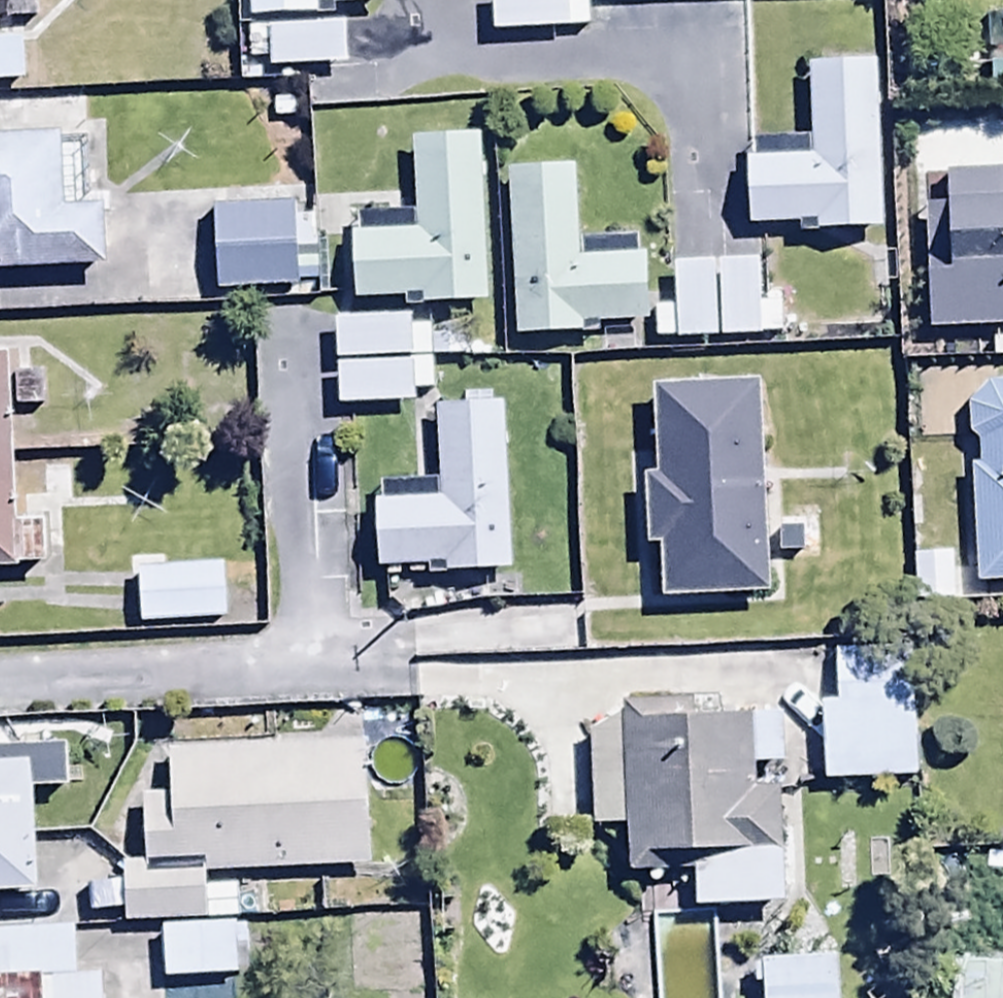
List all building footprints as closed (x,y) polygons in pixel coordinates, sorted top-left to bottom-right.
[(246,23),(315,21),(315,7),(381,4),(381,0),(245,0),(246,23)] [(246,30),(247,64),(269,63),(269,74),(348,71),(346,26),(246,30)] [(0,41),(0,87),(24,86),(23,41),(0,41)] [(883,232),(879,59),(815,60),(816,143),(753,144),(754,220),(818,218),(818,233),(883,232)] [(992,103),(1002,103),(1002,66),(991,66),(992,103)] [(482,269),(480,95),(410,96),(411,185),(350,186),(351,258),(412,257),(412,270),(482,269)] [(572,116),(507,118),(512,300),(577,298),(576,282),(649,280),(647,215),(575,216),(572,116)] [(0,139),(0,275),(107,271),(104,211),(70,212),(67,136),(0,139)] [(298,249),(290,165),(200,173),(208,257),(298,249)] [(946,176),(948,211),(921,213),(928,330),(991,326),(993,362),(1002,361),(1002,173),(946,176)] [(657,316),(658,342),(777,335),(776,305),(758,306),(756,262),(669,267),(672,315),(657,316)] [(408,277),(331,278),(333,370),(409,369),(408,277)] [(0,306),(0,538),(23,537),(16,306),(0,306)] [(505,535),(501,366),(434,367),(436,458),(373,459),(374,528),(437,527),(437,537),(505,535)] [(769,597),(763,444),(774,444),(772,387),(653,391),(656,484),(647,484),(649,544),(660,544),(662,601),(769,597)] [(990,387),(966,412),(968,443),(977,442),(979,470),(969,471),(974,585),(1002,584),(1002,387),(990,387)] [(140,585),(223,580),(220,528),(137,533),(140,585)] [(821,702),(822,783),(914,782),(913,706),(898,706),(898,657),(836,658),(836,701),(821,702)] [(623,733),(587,734),(591,830),(625,828),(627,873),(690,870),(692,911),(783,907),(778,790),(754,792),(753,767),(786,766),(784,717),(716,720),(715,703),(622,707),(623,733)] [(0,730),(0,858),(34,857),(29,729),(0,730)] [(367,737),(169,746),(171,797),(147,799),(150,861),(120,862),(123,922),(209,918),(207,875),(373,867),(367,737)] [(245,927),(162,929),(163,979),(246,977),(245,927)] [(104,976),(78,977),(76,932),(0,936),(0,997),(105,997),(104,976)] [(760,964),(761,997),(839,997),(838,961),(760,964)] [(953,966),(952,997),(1002,997),(1002,969),(953,966)]
